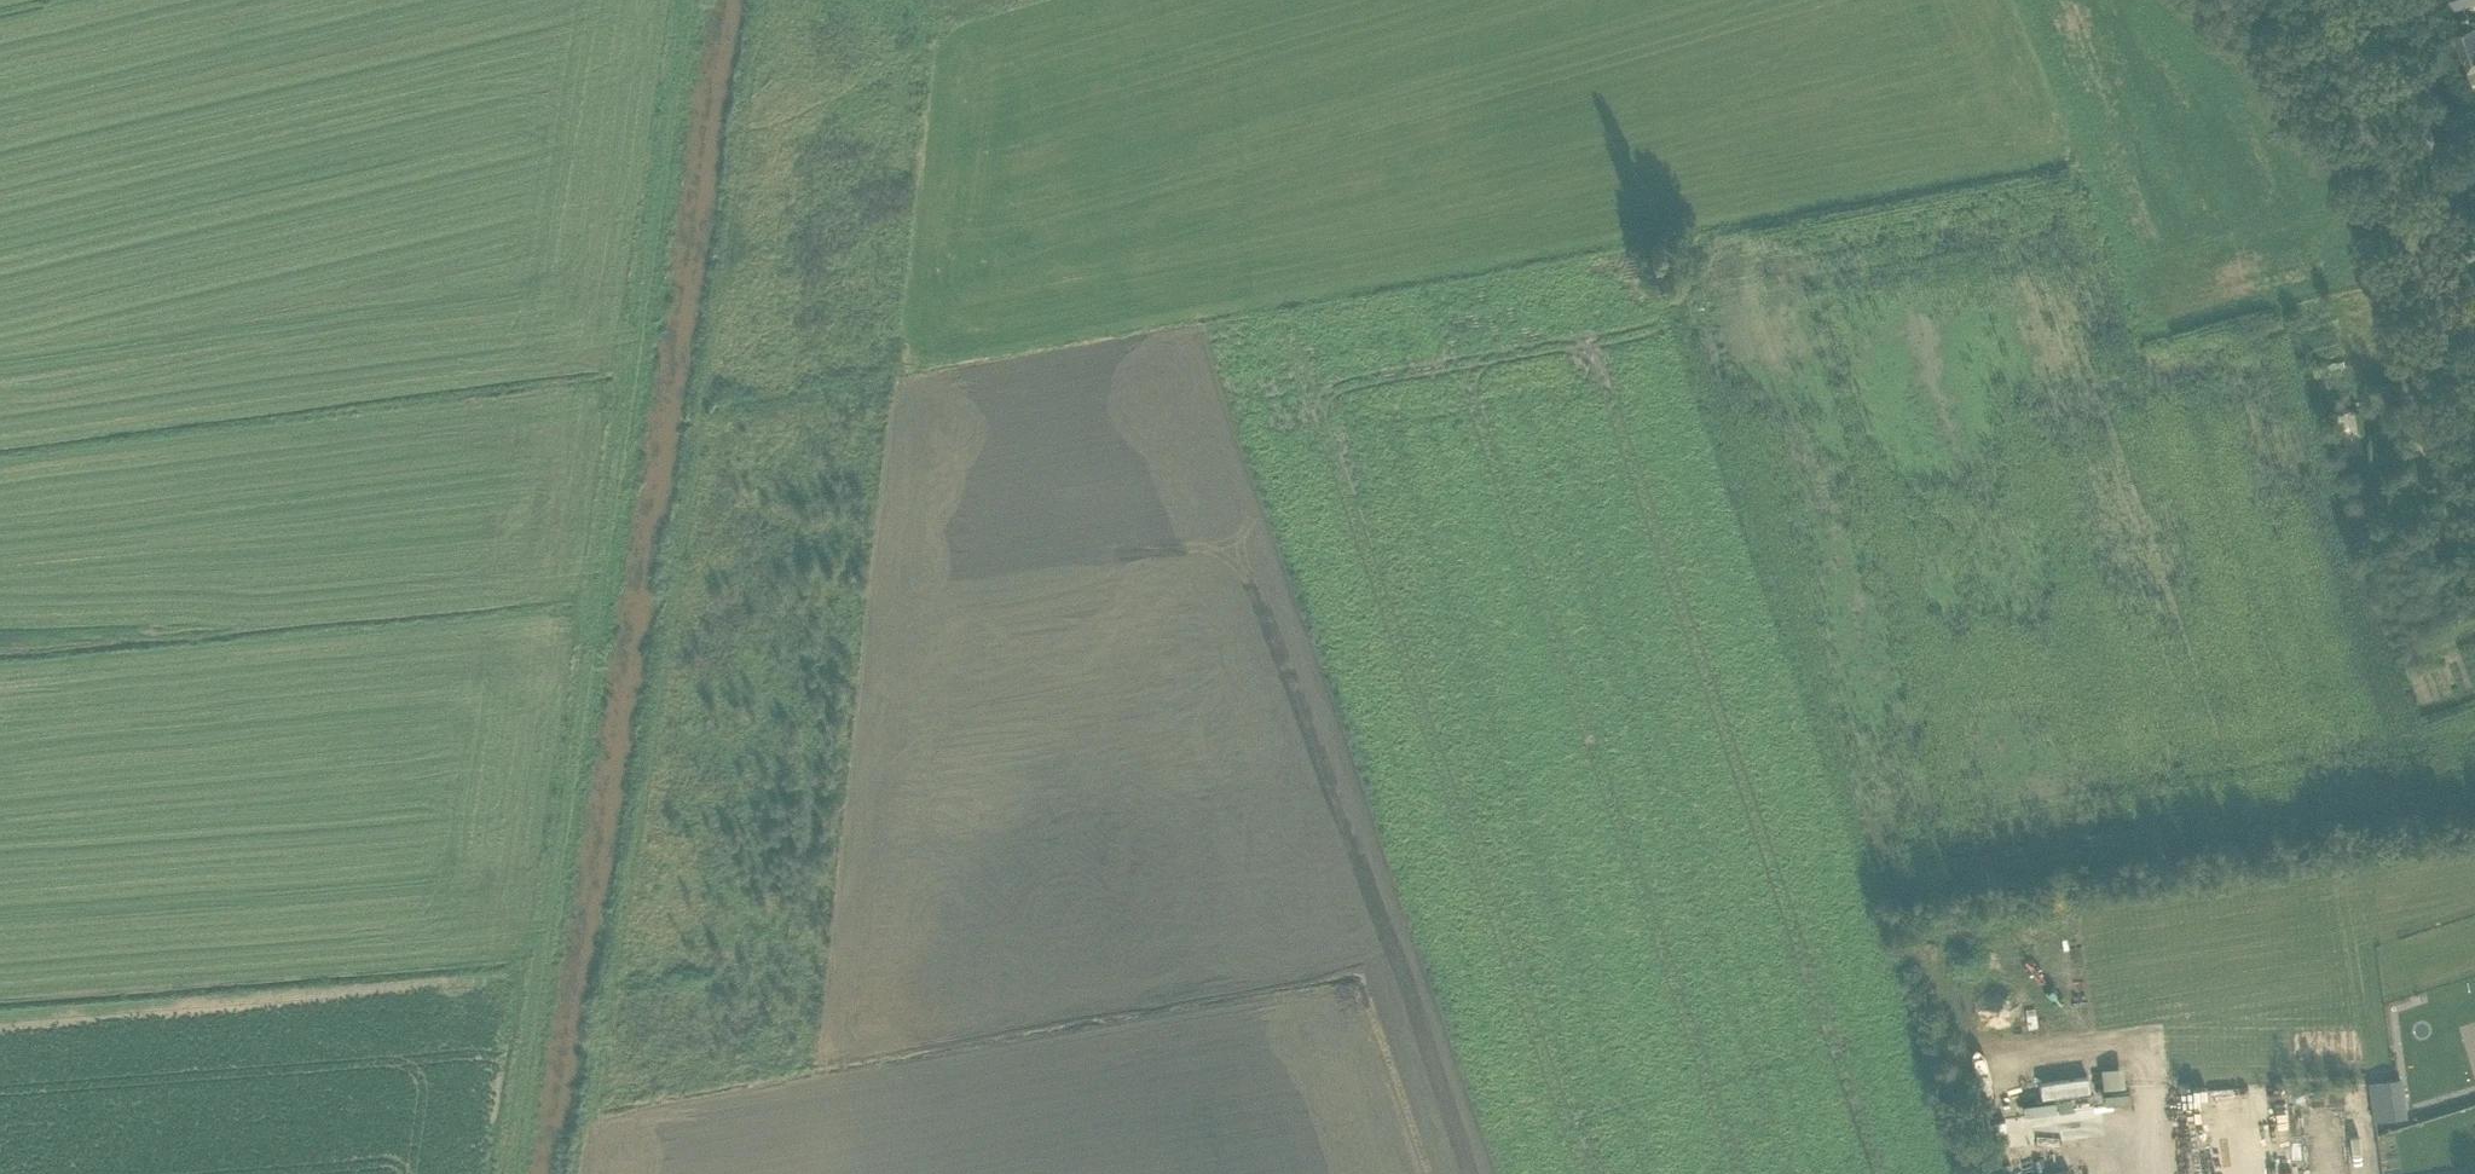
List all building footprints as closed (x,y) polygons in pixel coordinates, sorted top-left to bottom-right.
[(2459,7),(2456,0),(2446,0),(2449,11),(2459,7)] [(2473,28),(2455,34),(2468,74),(2474,71),(2474,33),(2473,28)] [(2117,1067),(2100,1067),(2101,1087),(2118,1086),(2117,1067)] [(2369,1083),(2374,1120),(2385,1119),(2382,1100),(2402,1098),(2399,1079),(2369,1083)] [(2340,1091),(2315,1093),(2318,1123),(2343,1120),(2340,1091)] [(2055,1100),(2023,1104),(2025,1114),(2056,1111),(2055,1100)]
